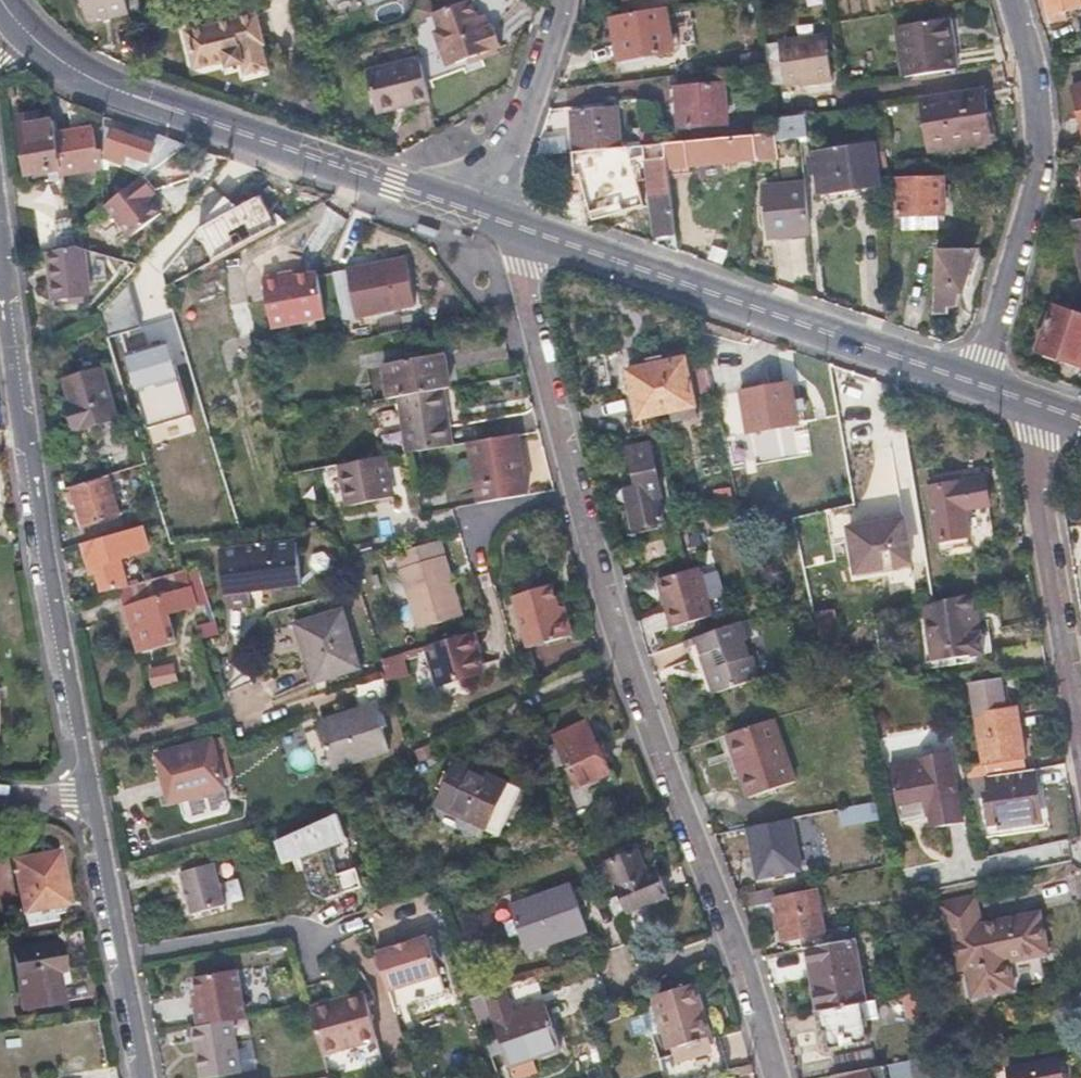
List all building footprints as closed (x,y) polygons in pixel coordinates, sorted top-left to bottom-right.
[(86,18),(100,14),(102,20),(129,13),(126,0),(82,0),(86,18)] [(405,21),(429,12),(426,0),(417,0),(405,21)] [(461,61),(473,58),(474,62),(493,56),(492,49),(495,48),(485,16),(474,19),(468,0),(465,0),(429,12),(435,33),(430,35),(435,50),(444,47),(448,65),(461,61)] [(633,11),(657,7),(656,0),(630,0),(633,11)] [(1047,17),(1080,11),(1080,6),(1080,0),(1044,0),(1047,17)] [(611,16),(616,37),(620,59),(673,49),(665,6),(657,7),(633,11),(611,16)] [(253,13),(184,30),(194,68),(224,61),(225,68),(240,64),(242,75),(265,69),(258,45),(261,44),(253,13)] [(956,68),(952,43),(948,17),(898,24),(906,76),(956,68)] [(784,85),(807,82),(831,78),(825,36),(777,44),(784,85)] [(440,67),(448,65),(444,47),(435,50),(440,67)] [(370,114),(383,111),(395,108),(394,102),(407,100),(408,103),(423,99),(414,59),(361,71),(370,114)] [(678,126),(702,123),(726,121),(721,79),(673,84),(678,126)] [(1070,87),(1078,138),(1080,137),(1080,85),(1070,87)] [(927,151),(939,149),(951,147),(950,141),(988,135),(981,87),(920,96),(927,151)] [(570,110),(575,150),(619,146),(614,105),(570,110)] [(61,167),(55,133),(52,119),(40,120),(39,112),(16,115),(26,173),(61,167)] [(774,130),(775,140),(807,135),(804,115),(773,120),(774,130)] [(93,127),(55,133),(61,167),(62,174),(101,167),(101,150),(96,151),(93,127)] [(101,155),(112,159),(122,162),(125,154),(146,161),(153,143),(111,129),(101,155)] [(778,154),(775,140),(774,130),(753,132),(756,157),(778,154)] [(640,133),(642,143),(658,142),(657,131),(640,133)] [(682,165),(756,157),(753,132),(664,141),(667,170),(682,168),(682,165)] [(674,232),(667,170),(664,141),(658,142),(642,143),(619,146),(575,150),(573,150),(578,174),(579,174),(591,219),(643,206),(630,161),(645,159),(655,234),(674,232)] [(819,191),(848,187),(878,183),(876,167),(887,165),(884,142),(813,152),(819,191)] [(28,185),(63,179),(62,174),(61,167),(26,173),(28,185)] [(899,215),(922,214),(945,213),(943,178),(897,180),(897,189),(898,203),(899,215)] [(146,191),(136,179),(101,205),(128,237),(157,212),(149,203),(142,195),(146,191)] [(767,185),(768,195),(768,204),(765,205),(768,236),(809,232),(804,182),(767,185)] [(898,203),(897,189),(888,190),(889,203),(898,203)] [(153,199),(146,191),(142,195),(149,203),(153,199)] [(63,248),(74,245),(72,228),(69,216),(57,218),(63,248)] [(1067,222),(1080,280),(1080,220),(1067,222)] [(82,247),(74,245),(63,248),(48,251),(56,296),(89,290),(82,247)] [(933,305),(939,307),(946,309),(954,307),(973,250),(937,251),(933,305)] [(339,319),(375,310),(411,302),(400,254),(330,271),(339,319)] [(104,330),(119,314),(158,269),(141,257),(94,310),(98,312),(104,330)] [(165,285),(158,269),(119,314),(127,328),(165,285)] [(259,276),(265,303),(270,330),(323,319),(312,270),(277,277),(276,273),(259,276)] [(226,296),(236,332),(238,331),(227,296),(226,296)] [(1051,306),(1036,351),(1080,366),(1080,365),(1080,315),(1051,306)] [(127,328),(119,314),(104,330),(108,343),(133,388),(154,374),(127,328)] [(158,321),(140,327),(147,351),(165,346),(158,321)] [(396,396),(442,388),(443,388),(436,352),(383,361),(390,397),(396,396)] [(693,405),(688,380),(682,356),(626,369),(637,418),(693,405)] [(183,403),(191,400),(198,398),(186,357),(170,363),(183,403)] [(63,379),(67,394),(70,401),(72,408),(68,410),(74,431),(117,418),(101,367),(63,379)] [(797,423),(793,403),(788,383),(740,392),(747,432),(797,423)] [(451,446),(442,388),(396,396),(401,426),(406,455),(451,446)] [(480,503),(504,498),(528,494),(516,434),(469,443),(480,503)] [(136,444),(93,457),(98,472),(141,459),(136,444)] [(631,530),(647,527),(662,523),(657,499),(660,498),(649,444),(628,449),(638,502),(626,505),(631,530)] [(338,468),(342,489),(345,509),(392,501),(385,459),(338,468)] [(71,486),(78,505),(85,524),(121,511),(108,473),(71,486)] [(947,485),(928,488),(940,553),(994,544),(984,484),(948,490),(947,485)] [(905,554),(899,533),(893,513),(841,528),(853,570),(905,554)] [(140,523),(82,541),(90,571),(95,570),(100,587),(128,582),(119,555),(148,546),(140,523)] [(247,589),(273,586),(300,583),(295,538),(218,548),(225,603),(248,600),(247,589)] [(395,554),(407,591),(418,628),(462,616),(439,541),(395,554)] [(119,585),(124,602),(129,619),(132,619),(140,646),(175,636),(168,608),(195,600),(184,566),(179,568),(157,574),(119,585)] [(696,567),(658,579),(673,625),(711,613),(696,567)] [(573,635),(570,625),(567,615),(562,617),(558,607),(552,585),(514,596),(528,649),(573,635)] [(958,664),(957,661),(957,658),(992,652),(982,593),(970,596),(969,593),(924,604),(935,668),(958,664)] [(564,606),(558,607),(562,617),(567,615),(564,606)] [(313,682),(337,674),(360,667),(343,611),(296,624),(313,682)] [(216,621),(195,625),(198,639),(219,635),(216,621)] [(737,622),(706,632),(683,640),(694,673),(701,670),(709,695),(757,678),(737,622)] [(438,686),(460,680),(482,674),(474,648),(479,646),(475,632),(426,647),(438,686)] [(389,681),(419,673),(413,651),(383,659),(389,681)] [(172,664),(151,669),(154,683),(176,677),(172,664)] [(987,775),(1027,769),(1016,705),(1004,707),(998,676),(970,682),(987,775)] [(334,768),(362,758),(390,748),(375,707),(319,726),(334,768)] [(728,734),(739,766),(742,775),(750,797),(797,782),(776,718),(728,734)] [(605,763),(607,761),(610,760),(600,740),(595,742),(586,722),(554,737),(557,744),(546,749),(555,770),(566,765),(577,788),(592,781),(610,773),(605,763)] [(735,778),(742,775),(739,766),(728,734),(720,736),(735,778)] [(169,800),(195,791),(222,783),(208,736),(155,752),(169,800)] [(906,818),(921,815),(936,812),(939,826),(969,821),(962,792),(954,794),(951,780),(959,778),(953,750),(942,753),(942,756),(896,765),(906,818)] [(452,762),(441,783),(431,805),(476,826),(496,783),(452,762)] [(1037,767),(1027,769),(987,775),(972,778),(977,796),(1000,791),(1006,827),(1046,820),(1037,767)] [(614,782),(610,773),(592,781),(596,789),(614,782)] [(962,792),(959,778),(951,780),(954,794),(962,792)] [(876,803),(840,809),(843,827),(879,821),(876,803)] [(285,867),(303,861),(316,901),(364,885),(341,817),(276,839),(285,867)] [(748,826),(753,852),(758,878),(803,869),(792,817),(748,826)] [(175,854),(180,870),(192,912),(223,902),(207,844),(175,854)] [(68,902),(64,876),(59,850),(15,859),(25,911),(54,905),(68,902)] [(667,896),(661,883),(656,871),(645,877),(635,853),(609,865),(630,911),(667,896)] [(583,890),(579,891),(576,893),(572,886),(547,896),(512,908),(528,954),(589,932),(581,910),(589,907),(583,890)] [(780,899),(777,887),(740,894),(745,908),(780,899)] [(788,940),(808,936),(829,932),(820,891),(780,899),(788,940)] [(982,971),(1009,965),(1009,962),(1049,955),(1039,913),(982,925),(975,896),(939,904),(945,934),(951,932),(960,972),(967,970),(981,967),(982,971)] [(56,918),(54,905),(25,911),(27,923),(56,918)] [(428,937),(373,952),(384,989),(440,975),(428,937)] [(819,1011),(861,1003),(865,1002),(853,938),(807,948),(819,1011)] [(64,998),(61,982),(60,976),(58,966),(65,965),(60,939),(16,947),(26,1004),(64,998)] [(65,939),(60,939),(65,965),(58,966),(60,976),(72,975),(65,939)] [(910,951),(917,985),(918,985),(911,950),(910,951)] [(1014,988),(1009,965),(982,971),(987,993),(1014,988)] [(973,996),(987,993),(982,971),(981,967),(967,970),(973,996)] [(193,1005),(197,1024),(243,1016),(235,968),(192,975),(195,993),(197,1004),(193,1005)] [(698,1010),(690,983),(653,994),(670,1053),(656,1057),(661,1077),(692,1077),(727,1068),(718,1034),(705,1036),(698,1010)] [(505,1065),(532,1057),(559,1049),(545,1005),(510,1015),(502,989),(485,995),(505,1065)] [(369,990),(361,992),(363,1000),(371,998),(369,990)] [(912,993),(905,994),(907,1003),(909,1016),(923,1013),(924,1013),(919,991),(912,993)] [(361,992),(308,1005),(327,1070),(378,1057),(363,1000),(361,992)] [(869,1041),(861,1003),(819,1011),(823,1032),(833,1031),(837,1047),(869,1041)] [(191,1025),(202,1077),(203,1077),(241,1071),(231,1018),(191,1025)] [(833,1058),(836,1075),(869,1068),(875,1067),(871,1051),(833,1058)] [(935,1071),(932,1056),(920,1058),(910,1060),(914,1077),(936,1077),(935,1071)] [(1058,1059),(1008,1069),(1010,1077),(1062,1077),(1058,1059)] [(911,1062),(891,1064),(892,1077),(913,1077),(911,1062)] [(836,1075),(834,1075),(834,1077),(883,1077),(879,1066),(875,1067),(869,1068),(836,1075)]
